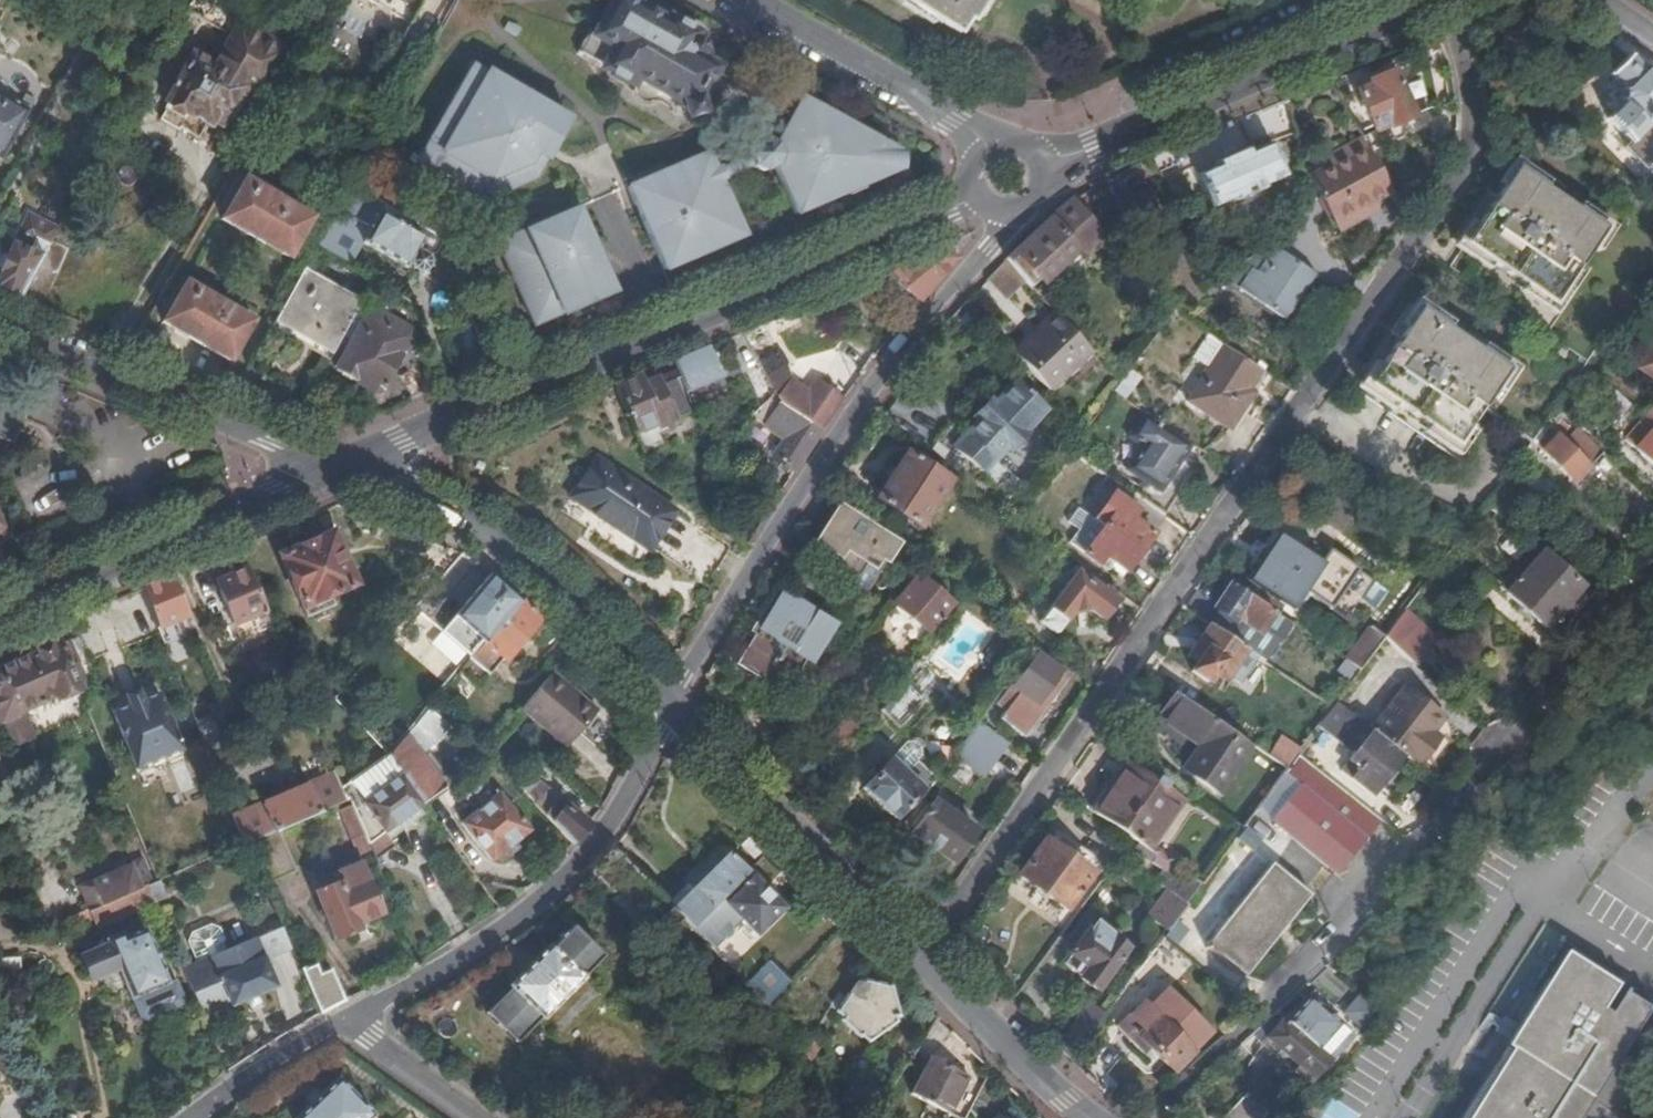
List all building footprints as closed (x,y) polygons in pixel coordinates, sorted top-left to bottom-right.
[(715,72),(698,62),(698,59),(705,56),(701,43),(693,44),(692,36),(668,22),(664,27),(617,0),(616,0),(592,41),(584,38),(575,57),(627,88),(633,80),(692,113),(715,72)] [(952,40),(962,25),(966,28),(984,0),(892,0),(952,40)] [(215,71),(214,74),(246,92),(259,100),(287,51),(240,24),(214,70),(215,71)] [(214,70),(194,59),(167,106),(187,119),(190,114),(210,127),(221,111),(231,116),(246,92),(214,74),(215,71),(214,70)] [(1630,59),(1611,78),(1624,92),(1625,109),(1610,122),(1633,145),(1625,153),(1644,171),(1652,162),(1652,77),(1648,72),(1645,74),(1630,59)] [(544,162),(546,163),(570,121),(486,73),(484,76),(470,68),(416,159),(411,157),(407,162),(412,166),(417,161),(483,199),(533,181),(544,162)] [(1420,118),(1399,68),(1370,80),(1371,83),(1354,90),(1373,135),(1391,128),(1392,131),(1420,118)] [(82,76),(69,70),(61,84),(74,91),(82,76)] [(27,112),(0,97),(0,159),(27,112)] [(752,151),(759,166),(772,170),(791,215),(893,172),(890,153),(795,97),(768,144),(759,138),(752,151)] [(1390,190),(1362,139),(1337,154),(1341,163),(1333,168),(1311,179),(1338,230),(1358,220),(1352,210),(1371,200),(1390,190)] [(1282,181),(1267,145),(1246,154),(1242,151),(1212,164),(1213,168),(1190,178),(1205,212),(1228,203),(1230,207),(1261,193),(1260,189),(1282,181)] [(742,237),(718,185),(712,168),(705,151),(624,185),(660,271),(742,237)] [(712,168),(718,185),(759,166),(752,151),(712,168)] [(1341,163),(1337,154),(1328,158),(1333,168),(1341,163)] [(1601,233),(1514,173),(1461,248),(1548,308),(1601,233)] [(222,220),(286,258),(310,218),(246,180),(222,220)] [(377,213),(382,204),(352,187),(319,245),(351,263),(362,242),(377,213)] [(1014,252),(1005,262),(1021,280),(1040,301),(1083,260),(1082,258),(1104,237),(1071,200),(1051,217),(1014,252)] [(1377,211),(1371,200),(1352,210),(1358,220),(1377,211)] [(436,254),(444,239),(382,204),(377,213),(421,238),(415,248),(428,254),(436,254)] [(525,329),(611,292),(575,207),(495,240),(529,319),(522,322),(525,329)] [(430,262),(428,254),(415,248),(421,238),(377,213),(362,242),(404,266),(409,262),(412,269),(420,274),(428,269),(430,262)] [(21,298),(41,307),(72,254),(54,243),(45,258),(21,298)] [(21,298),(45,258),(16,247),(0,285),(0,290),(21,298)] [(883,275),(916,303),(952,261),(947,256),(942,250),(883,275)] [(1282,322),(1313,278),(1276,252),(1245,296),(1282,322)] [(1005,262),(985,282),(1001,298),(1021,280),(1005,262)] [(290,335),(329,358),(359,306),(303,271),(248,366),(266,376),(290,335)] [(250,321),(187,284),(163,324),(227,360),(250,321)] [(404,332),(370,312),(334,373),(355,386),(360,378),(381,392),(400,360),(390,354),(404,332)] [(1453,450),(1505,373),(1417,314),(1364,391),(1453,450)] [(1042,330),(1012,358),(1045,395),(1076,368),(1042,330)] [(1652,377),(1652,346),(1638,368),(1652,377)] [(1260,372),(1223,347),(1186,402),(1227,431),(1252,396),(1245,391),(1260,372)] [(706,349),(672,363),(683,392),(716,377),(706,349)] [(820,433),(841,402),(813,385),(804,392),(787,383),(779,371),(764,379),(771,393),(778,405),(797,417),(820,433)] [(1245,391),(1252,396),(1266,376),(1260,372),(1245,391)] [(635,379),(614,388),(632,432),(650,426),(652,428),(685,415),(672,382),(655,388),(653,381),(639,387),(635,379)] [(1018,434),(1040,411),(1014,384),(990,407),(986,404),(970,421),(973,424),(950,447),(977,473),(991,460),(993,462),(1018,436),(1018,434)] [(1652,463),(1652,406),(1640,420),(1641,421),(1626,438),(1652,463)] [(1134,497),(1163,516),(1206,454),(1144,414),(1128,437),(1141,446),(1125,473),(1144,485),(1134,497)] [(769,459),(790,475),(820,433),(797,417),(769,459)] [(1566,422),(1540,447),(1574,481),(1600,453),(1566,422)] [(944,485),(906,457),(875,501),(915,530),(944,485)] [(688,524),(608,473),(584,512),(664,562),(688,524)] [(1150,535),(1163,516),(1134,497),(1119,486),(1112,497),(1135,512),(1129,521),(1150,535)] [(1101,529),(1137,554),(1142,546),(1150,535),(1129,521),(1135,512),(1112,497),(1100,488),(1085,508),(1097,517),(1092,523),(1101,529)] [(854,506),(842,498),(832,513),(843,520),(848,514),(854,506)] [(865,525),(848,514),(843,520),(832,513),(812,541),(824,551),(816,563),(862,595),(892,552),(861,531),(865,525)] [(1082,555),(1101,529),(1092,523),(1087,520),(1068,546),(1082,555)] [(1125,571),(1137,554),(1101,529),(1082,555),(1097,567),(1104,558),(1125,571)] [(279,556),(300,606),(329,595),(353,586),(332,535),(279,556)] [(1241,593),(1273,614),(1280,604),(1290,611),(1306,589),(1313,578),(1301,570),(1308,560),(1276,538),(1244,581),(1248,583),(1241,593)] [(1142,546),(1137,554),(1158,568),(1163,561),(1142,546)] [(1505,590),(1547,627),(1567,603),(1577,611),(1591,594),(1542,550),(1505,590)] [(1331,552),(1313,578),(1306,589),(1331,607),(1357,569),(1331,552)] [(264,613),(246,571),(216,584),(232,625),(264,613)] [(481,644),(517,602),(489,575),(451,618),(481,644)] [(1049,612),(1062,622),(1070,612),(1084,610),(1098,621),(1110,603),(1073,577),(1049,612)] [(168,578),(141,590),(158,630),(185,619),(168,578)] [(946,608),(916,579),(892,603),(923,633),(946,608)] [(1372,582),(1361,600),(1377,609),(1388,591),(1372,582)] [(1241,593),(1231,586),(1214,609),(1233,621),(1236,617),(1259,633),(1273,614),(1241,593)] [(329,595),(300,606),(305,617),(333,606),(329,595)] [(133,599),(107,605),(112,630),(138,625),(133,599)] [(770,686),(766,694),(777,702),(805,659),(809,661),(830,628),(794,605),(790,610),(778,601),(737,663),(770,686)] [(502,663),(538,621),(517,602),(481,644),(469,658),(468,659),(486,675),(487,676),(500,661),(502,663)] [(1404,610),(1385,636),(1416,666),(1436,640),(1404,610)] [(1040,625),(1054,634),(1062,622),(1049,612),(1040,625)] [(264,613),(232,625),(236,636),(269,625),(264,613)] [(1245,652),(1259,633),(1236,617),(1233,621),(1222,636),(1244,652),(1245,652)] [(469,658),(481,644),(451,618),(439,631),(469,658)] [(1048,642),(1054,634),(1040,625),(1035,633),(1048,642)] [(1222,636),(1209,627),(1188,658),(1197,665),(1191,674),(1207,683),(1213,675),(1223,682),(1227,677),(1244,652),(1222,636)] [(1360,673),(1377,650),(1365,640),(1348,665),(1360,673)] [(78,641),(68,645),(66,643),(50,650),(47,647),(26,656),(28,660),(0,672),(0,738),(6,753),(34,740),(22,713),(53,699),(55,703),(81,691),(75,677),(82,674),(75,658),(84,655),(78,641)] [(1237,685),(1256,660),(1245,652),(1244,652),(1227,677),(1237,685)] [(1033,654),(989,712),(993,715),(1012,729),(1055,670),(1033,654)] [(486,675),(468,659),(459,670),(477,686),(486,675)] [(731,671),(766,694),(770,686),(737,663),(731,671)] [(592,711),(548,673),(518,710),(560,747),(592,711)] [(918,696),(898,681),(877,710),(893,728),(918,696)] [(1370,729),(1401,754),(1415,763),(1436,737),(1431,732),(1442,717),(1404,686),(1370,729)] [(125,699),(129,710),(141,705),(137,694),(125,699)] [(1217,793),(1248,746),(1173,695),(1159,718),(1198,747),(1184,770),(1217,793)] [(129,710),(112,716),(134,772),(179,754),(158,698),(141,705),(129,710)] [(1371,793),(1401,754),(1370,729),(1335,703),(1318,725),(1354,752),(1349,759),(1341,771),(1351,778),(1371,793)] [(424,709),(408,726),(422,738),(436,721),(424,709)] [(986,710),(977,723),(983,727),(993,715),(989,712),(986,710)] [(232,744),(219,711),(194,721),(207,755),(232,744)] [(977,723),(953,754),(981,774),(1005,742),(983,727),(977,723)] [(417,803),(419,805),(441,789),(400,736),(382,756),(417,803)] [(1322,736),(1314,753),(1343,767),(1351,749),(1322,736)] [(1005,777),(1019,756),(1007,748),(992,768),(1005,777)] [(1297,755),(1284,771),(1299,785),(1270,820),(1335,874),(1379,819),(1297,755)] [(369,852),(372,861),(392,848),(381,833),(419,805),(417,803),(382,756),(337,790),(342,803),(347,802),(349,807),(369,852)] [(890,819),(919,788),(889,759),(861,790),(890,819)] [(1124,767),(1115,780),(1121,782),(1129,770),(1124,767)] [(1115,780),(1091,813),(1143,849),(1175,802),(1129,770),(1121,782),(1115,780)] [(337,790),(330,776),(231,816),(242,845),(246,844),(276,831),(342,803),(337,790)] [(523,794),(573,844),(588,825),(534,781),(523,794)] [(458,823),(489,862),(527,831),(495,793),(458,823)] [(972,831),(933,802),(909,833),(949,863),(972,831)] [(369,852),(349,807),(339,812),(357,857),(369,852)] [(292,870),(276,831),(246,844),(263,883),(292,870)] [(769,851),(753,836),(740,849),(756,864),(769,851)] [(1088,872),(1045,840),(1019,875),(1063,908),(1088,872)] [(718,847),(664,904),(670,909),(724,852),(718,847)] [(725,857),(670,911),(672,914),(688,930),(708,911),(718,901),(744,876),(725,857)] [(144,886),(149,884),(139,859),(76,885),(83,901),(78,904),(82,911),(87,909),(144,886)] [(1199,888),(1203,883),(1176,863),(1172,869),(1199,888)] [(1205,944),(1243,975),(1309,895),(1271,864),(1205,944)] [(313,895),(331,941),(356,930),(353,924),(378,913),(365,881),(362,883),(354,866),(330,876),(334,886),(313,895)] [(1186,907),(1199,888),(1172,869),(1158,887),(1167,893),(1186,907)] [(754,938),(783,910),(752,878),(749,881),(744,876),(718,901),(738,922),(754,938)] [(151,901),(144,886),(87,909),(94,924),(151,901)] [(1167,932),(1186,907),(1167,893),(1150,917),(1167,932)] [(738,922),(718,901),(708,911),(688,930),(708,951),(720,940),(738,922)] [(182,976),(199,1017),(226,1005),(211,966),(229,958),(225,948),(218,930),(208,925),(189,932),(186,943),(193,960),(178,966),(182,976)] [(262,958),(291,948),(281,925),(254,936),(262,958)] [(126,999),(164,983),(141,928),(120,936),(117,932),(101,939),(103,945),(77,955),(87,979),(113,968),(126,999)] [(570,928),(550,948),(546,946),(507,985),(510,989),(484,1014),(514,1043),(538,1017),(542,1021),(581,980),(578,976),(598,956),(570,928)] [(1127,950),(1110,936),(1105,942),(1087,928),(1061,962),(1097,989),(1127,950)] [(273,986),(262,958),(254,936),(225,948),(229,958),(211,966),(226,1005),(273,986)] [(1590,1101),(1650,1006),(1646,1003),(1644,1006),(1626,994),(1628,991),(1623,989),(1608,1011),(1602,1007),(1617,983),(1565,950),(1504,1044),(1510,1049),(1501,1062),(1496,1059),(1486,1075),(1459,1117),(1579,1117),(1590,1101)] [(20,982),(19,959),(1,960),(2,983),(20,982)] [(319,1014),(344,1002),(330,969),(318,974),(313,961),(299,967),(319,1014)] [(745,987),(765,1007),(786,985),(767,966),(745,987)] [(838,1011),(866,1040),(892,1021),(890,1018),(895,1013),(886,990),(862,983),(859,988),(853,986),(838,1011)] [(1350,991),(1338,1003),(1356,1023),(1369,1012),(1350,991)] [(1286,1021),(1331,1061),(1342,1050),(1326,1035),(1336,1023),(1306,997),(1286,1021)] [(1150,1048),(1173,1070),(1191,1051),(1176,1035),(1157,1015),(1142,1000),(1116,1025),(1131,1040),(1137,1034),(1150,1048)] [(1157,1015),(1176,1035),(1185,1027),(1166,1007),(1157,1015)] [(1265,1037),(1313,1080),(1331,1061),(1286,1021),(1281,1017),(1265,1037)] [(1343,1023),(1336,1023),(1326,1035),(1342,1050),(1356,1036),(1343,1023)] [(1144,1054),(1150,1048),(1137,1034),(1131,1040),(1144,1054)] [(1173,1070),(1178,1075),(1198,1057),(1191,1051),(1173,1070)] [(911,1094),(949,1113),(969,1076),(931,1056),(911,1094)] [(373,1116),(336,1080),(297,1117),(371,1117),(373,1116)] [(1224,1117),(1266,1117),(1268,1116),(1247,1094),(1223,1117),(1224,1117)]
